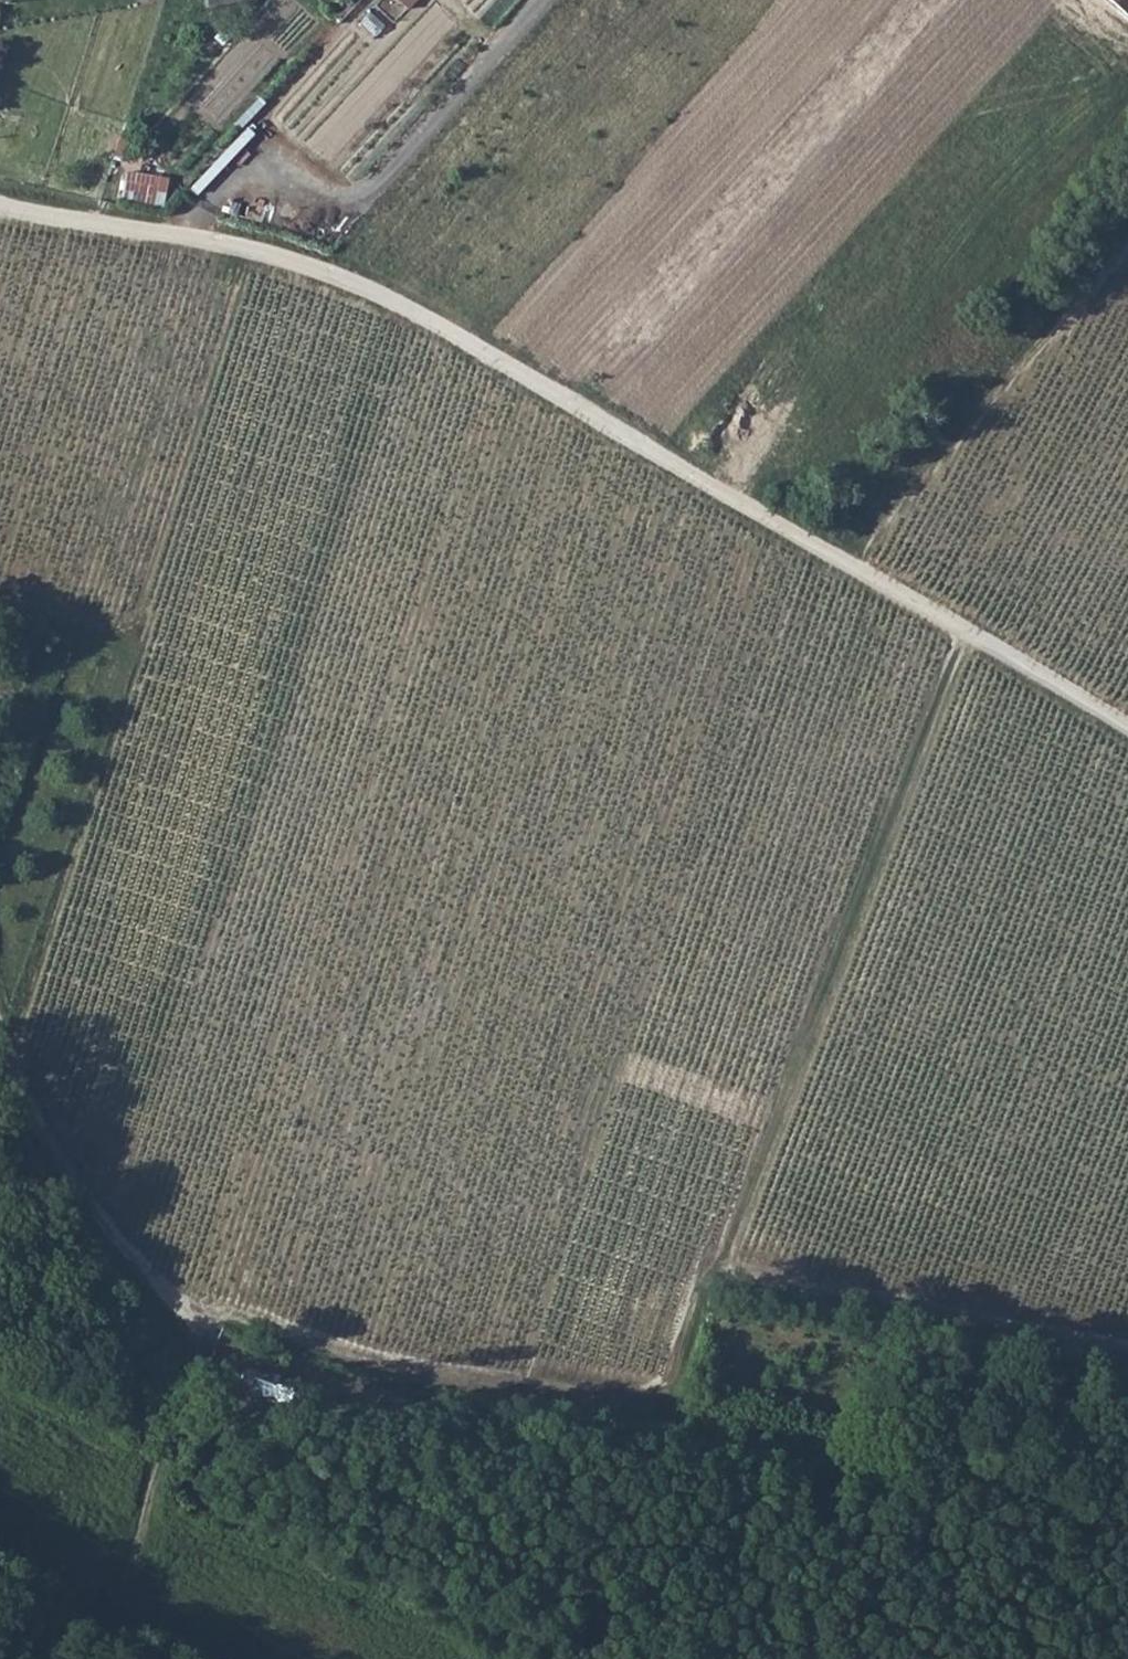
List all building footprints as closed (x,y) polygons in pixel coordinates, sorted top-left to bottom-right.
[(125,199),(166,204),(170,176),(128,171),(125,199)] [(268,1401),(276,1372),(246,1364),(238,1392),(268,1401)]
